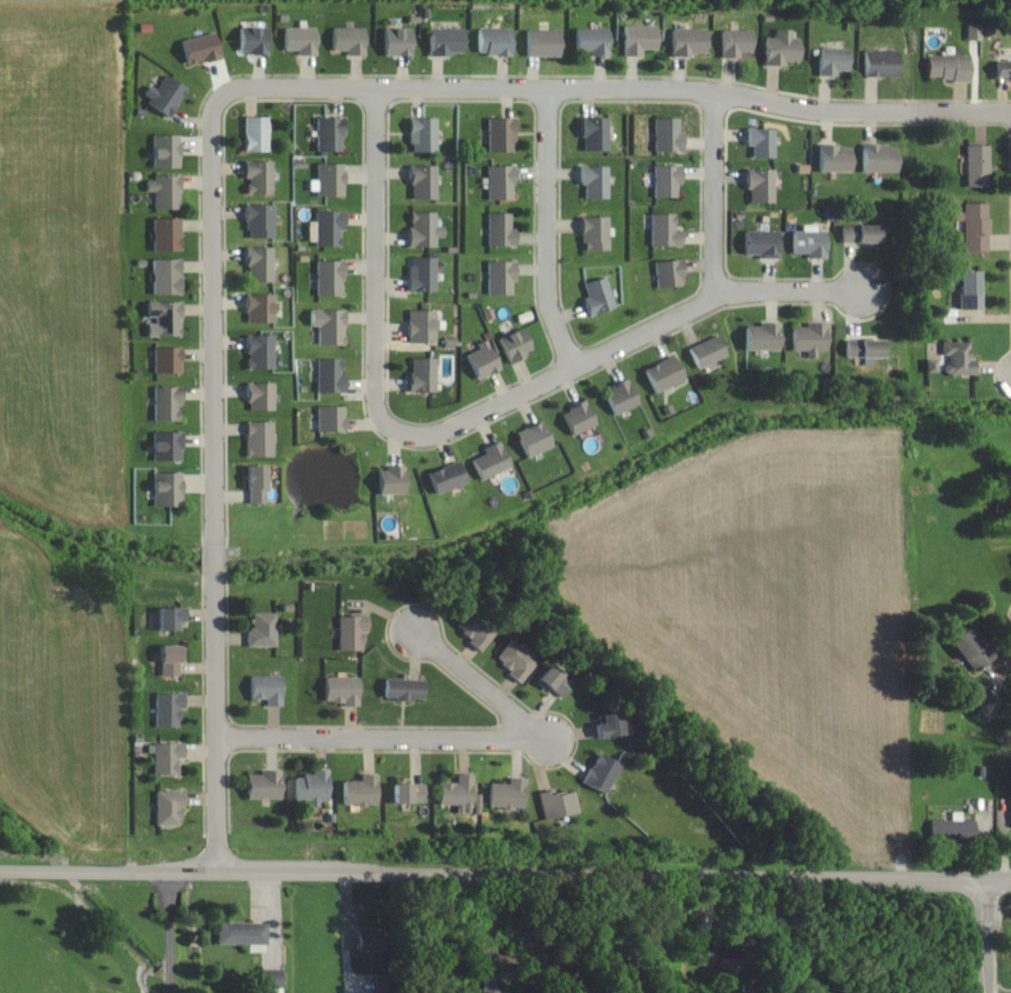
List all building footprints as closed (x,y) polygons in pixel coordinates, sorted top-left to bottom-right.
[(659,50),(660,26),(624,24),(623,55),(641,55),(641,49),(659,50)] [(982,40),(982,24),(968,24),(967,39),(982,40)] [(269,52),(269,26),(238,27),(238,37),(237,37),(237,53),(269,52)] [(317,55),(318,28),(283,27),(282,50),(297,50),(297,54),(317,55)] [(366,27),(329,28),(330,51),(345,50),(345,55),(366,54),(366,27)] [(414,54),(413,27),(380,28),(381,55),(414,54)] [(426,28),(426,54),(465,53),(465,28),(426,28)] [(513,28),(475,28),(475,54),(513,55),(513,28)] [(588,55),(610,55),(611,28),(572,28),(572,51),(588,51),(588,55)] [(561,29),(524,30),(525,56),(561,55),(561,29)] [(670,54),(707,55),(707,29),(670,29),(670,54)] [(738,57),(738,51),(754,51),(753,29),(720,30),(720,57),(738,57)] [(801,63),(801,37),(791,38),(791,29),(775,29),(775,37),(762,37),(762,63),(801,63)] [(183,40),(185,50),(180,51),(184,65),(221,55),(215,32),(183,40)] [(816,75),(835,75),(835,70),(851,70),(850,48),(816,49),(816,75)] [(861,50),(860,76),(896,77),(896,51),(861,50)] [(970,79),(970,55),(926,54),(926,78),(970,79)] [(993,61),(993,79),(1010,78),(1010,60),(993,61)] [(155,89),(149,84),(142,94),(149,98),(145,104),(166,117),(185,88),(165,75),(155,89)] [(242,151),(268,151),(268,116),(241,116),(242,151)] [(340,151),(341,117),(316,117),(315,150),(340,151)] [(407,151),(435,151),(435,117),(408,117),(407,151)] [(513,151),(513,117),(487,117),(487,151),(513,151)] [(607,117),(583,117),(583,124),(577,124),(577,137),(583,137),(583,150),(606,150),(607,117)] [(653,150),(681,151),(682,130),(677,130),(678,117),(654,117),(653,150)] [(773,157),(773,128),(745,128),(745,145),(752,145),(752,157),(773,157)] [(179,135),(151,134),(150,158),(151,158),(151,167),(178,168),(179,135)] [(854,149),(837,149),(837,144),(817,143),(816,171),(853,172),(854,149)] [(966,144),(965,186),(987,187),(988,145),(966,144)] [(859,171),(898,172),(898,146),(860,145),(859,171)] [(271,194),(271,161),(244,160),(243,178),(247,178),(247,193),(271,194)] [(342,196),(343,163),(317,163),(316,195),(342,196)] [(654,165),(654,196),(676,196),(676,183),(682,183),(681,164),(654,165)] [(436,165),(410,165),(409,199),(435,200),(436,165)] [(513,199),(513,165),(487,165),(488,199),(513,199)] [(584,197),(607,198),(607,166),(578,165),(578,184),(584,184),(584,197)] [(749,202),(773,202),(774,169),(746,168),(745,188),(749,188),(749,202)] [(154,208),(179,208),(179,174),(153,174),(153,181),(145,181),(145,191),(154,191),(154,208)] [(963,220),(962,250),(987,251),(989,203),(963,202),(963,211),(955,211),(954,220),(963,220)] [(244,237),(272,238),(272,204),(245,203),(244,237)] [(338,246),(339,229),(344,229),(344,211),(315,210),(315,221),(307,221),(307,241),(315,241),(315,246),(338,246)] [(436,226),(436,211),(409,212),(410,228),(405,228),(406,247),(436,246),(435,236),(443,236),(442,226),(436,226)] [(488,245),(513,245),(512,212),(487,213),(488,245)] [(650,213),(650,245),(683,246),(683,229),(673,229),(674,213),(650,213)] [(607,216),(580,216),(580,250),(607,249),(607,216)] [(179,218),(152,218),(152,250),(179,250),(179,218)] [(841,225),(841,242),(879,242),(879,224),(841,225)] [(826,258),(826,231),(816,231),(816,225),(802,225),(802,230),(791,231),(791,254),(806,254),(806,258),(826,258)] [(780,257),(780,231),(742,230),(742,257),(780,257)] [(245,281),(271,281),(272,247),(246,246),(245,281)] [(435,257),(407,257),(407,291),(435,291),(435,257)] [(179,258),(151,258),(151,293),(179,294),(179,258)] [(655,260),(656,286),(682,285),(681,259),(655,260)] [(341,260),(316,260),(315,295),(340,295),(341,260)] [(512,260),(487,260),(487,294),(513,294),(512,260)] [(956,270),(956,309),(981,309),(981,293),(975,293),(975,285),(980,285),(980,270),(956,270)] [(582,281),(586,312),(612,309),(607,277),(582,281)] [(245,322),(273,322),(274,294),(245,293),(245,322)] [(179,300),(144,301),(144,317),(153,317),(153,323),(146,323),(146,336),(179,335),(179,300)] [(344,309),(308,309),(308,325),(317,325),(318,345),(345,345),(344,309)] [(435,342),(435,325),(435,310),(407,310),(407,343),(435,342)] [(789,327),(790,350),(829,349),(828,323),(804,323),(805,327),(789,327)] [(742,324),(743,350),(779,350),(779,324),(742,324)] [(502,335),(506,345),(500,347),(506,362),(533,351),(523,326),(502,335)] [(273,368),(272,334),(245,335),(246,369),(273,368)] [(687,349),(697,369),(727,355),(717,334),(687,349)] [(845,339),(845,357),(879,356),(879,338),(845,339)] [(474,380),(498,370),(486,339),(476,343),(478,349),(464,355),(474,380)] [(975,374),(974,358),(970,358),(970,342),(941,342),(941,356),(946,356),(947,374),(975,374)] [(179,347),(154,346),(153,372),(179,373),(179,347)] [(686,378),(675,354),(641,369),(653,394),(686,378)] [(406,380),(406,392),(435,392),(435,357),(410,358),(411,380),(406,380)] [(339,358),(316,358),(317,393),(344,392),(344,373),(340,373),(339,358)] [(924,373),(937,372),(936,359),(924,360),(924,373)] [(639,405),(630,380),(603,390),(611,414),(639,405)] [(246,410),(273,410),(273,383),(246,382),(246,410)] [(152,420),(177,420),(177,404),(182,404),(183,386),(153,386),(152,420)] [(597,425),(587,400),(559,411),(569,436),(597,425)] [(317,431),(343,431),(344,406),(317,405),(317,431)] [(244,456),(272,457),(272,421),(245,421),(244,456)] [(552,448),(543,421),(514,430),(523,457),(552,448)] [(152,460),(180,460),(180,431),(149,431),(149,451),(152,451),(152,460)] [(482,448),(485,453),(470,460),(479,481),(510,466),(498,440),(482,448)] [(432,492),(467,484),(462,461),(427,470),(432,492)] [(249,503),(265,503),(264,476),(267,476),(267,465),(242,466),(243,489),(248,489),(249,503)] [(405,467),(374,467),(375,494),(406,493),(405,467)] [(181,472),(154,472),(154,480),(149,480),(149,491),(153,491),(153,506),(182,505),(181,472)] [(178,630),(178,607),(153,608),(154,631),(178,630)] [(481,650),(495,632),(468,611),(454,630),(481,650)] [(275,613),(252,612),(252,629),(247,629),(246,646),(275,646),(275,613)] [(338,616),(339,650),(362,649),(362,632),(367,632),(366,615),(338,616)] [(945,641),(973,672),(991,656),(963,625),(945,641)] [(521,682),(537,661),(510,639),(494,660),(521,682)] [(160,676),(178,676),(178,660),(185,660),(184,645),(154,646),(155,664),(160,664),(160,676)] [(561,698),(571,681),(544,664),(533,681),(561,698)] [(282,675),(247,676),(248,700),(266,700),(266,706),(283,706),(282,675)] [(360,704),(360,677),(322,677),(322,703),(360,704)] [(425,680),(381,678),(380,699),(424,699),(425,680)] [(976,713),(991,719),(1000,698),(985,691),(976,713)] [(179,727),(178,709),(183,709),(182,693),(155,693),(155,727),(179,727)] [(592,723),(593,737),(618,735),(617,712),(597,713),(597,723),(592,723)] [(153,743),(153,774),(175,774),(175,758),(184,758),(184,743),(153,743)] [(581,783),(605,794),(620,763),(596,752),(581,783)] [(331,770),(312,770),(312,776),(292,776),(292,800),(308,800),(308,807),(319,807),(319,800),(331,800),(331,770)] [(284,772),(243,773),(243,799),(284,798),(284,772)] [(376,774),(360,774),(360,781),(341,780),(341,805),(376,805),(376,774)] [(436,804),(456,805),(456,813),(465,813),(465,807),(472,807),(473,774),(456,774),(455,782),(437,782),(436,804)] [(508,783),(489,783),(489,807),(524,808),(525,778),(508,778),(508,783)] [(389,803),(424,802),(423,783),(389,784),(389,803)] [(184,791),(155,791),(154,826),(178,826),(178,806),(184,806),(184,791)] [(540,792),(543,818),(575,814),(572,792),(549,794),(549,791),(540,792)] [(975,838),(974,819),(930,821),(931,840),(975,838)] [(216,944),(266,946),(267,923),(217,922),(216,944)] [(283,987),(284,970),(265,969),(264,986),(283,987)]
